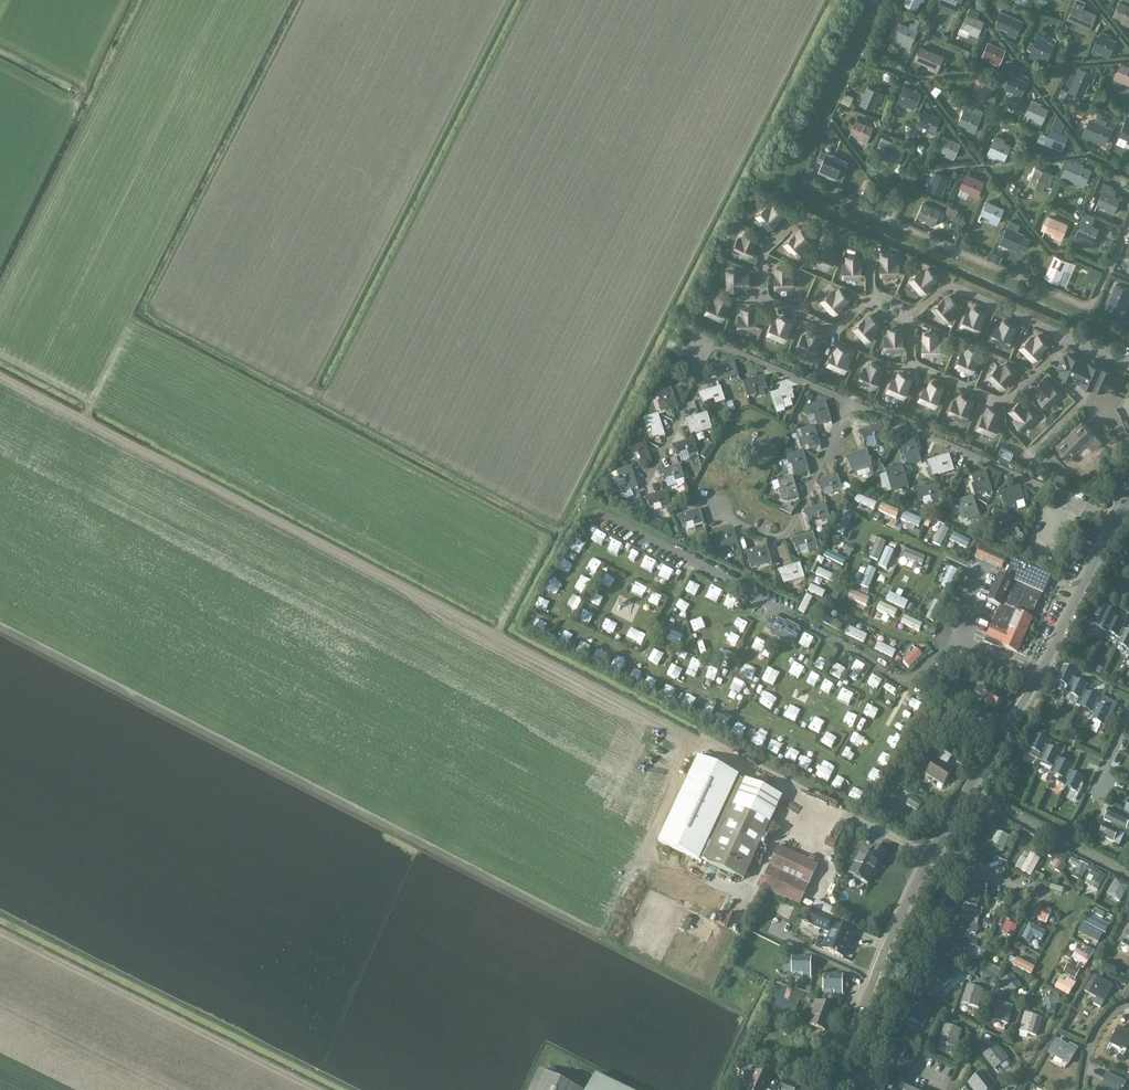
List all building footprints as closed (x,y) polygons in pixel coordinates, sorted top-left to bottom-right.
[(923,1),(924,0),(904,0),(902,3),(916,9),(921,0),(923,1)] [(939,3),(956,10),(960,0),(940,0),(939,3)] [(1066,19),(1079,25),(1077,27),(1088,32),(1096,15),(1081,8),(1084,2),(1080,0),(1074,0),(1066,19)] [(1120,22),(1128,25),(1128,5),(1119,1),(1112,15),(1121,19),(1120,22)] [(969,7),(961,26),(970,30),(969,32),(976,35),(976,36),(983,21),(976,18),(978,11),(969,7)] [(1023,20),(1001,11),(995,25),(1008,31),(1007,34),(1015,37),(1023,20)] [(910,22),(908,26),(899,22),(893,36),(911,44),(917,30),(919,29),(922,21),(915,18),(913,23),(910,22)] [(1098,33),(1091,49),(1101,53),(1109,57),(1116,41),(1108,37),(1109,35),(1101,31),(1100,34),(1098,33)] [(1045,64),(1054,44),(1047,41),(1048,38),(1038,33),(1034,42),(1030,40),(1027,48),(1031,50),(1028,56),(1045,64)] [(1005,49),(987,41),(981,55),(991,59),(990,61),(998,65),(1005,49)] [(920,46),(914,60),(920,62),(929,67),(928,69),(936,73),(943,56),(926,49),(920,46)] [(1113,78),(1128,85),(1128,65),(1120,61),(1113,78)] [(1070,74),(1066,83),(1071,85),(1069,90),(1074,93),(1082,96),(1088,82),(1087,81),(1090,74),(1094,76),(1094,75),(1078,68),(1075,76),(1070,74)] [(1013,92),(1012,94),(1020,98),(1028,82),(1010,74),(1004,88),(1013,92)] [(977,77),(969,95),(983,100),(987,92),(990,93),(993,84),(977,77)] [(921,93),(903,85),(896,101),(914,109),(921,93)] [(877,101),(880,102),(883,93),(867,86),(859,104),(873,110),(877,101)] [(1030,100),(1024,114),(1032,118),(1030,121),(1040,126),(1048,108),(1041,105),(1042,102),(1032,98),(1031,100),(1030,100)] [(963,108),(957,122),(966,127),(965,129),(974,133),(981,116),(983,111),(965,103),(963,108)] [(926,128),(925,130),(933,134),(941,117),(923,110),(917,124),(926,128)] [(1056,113),(1043,143),(1061,151),(1068,135),(1059,131),(1063,122),(1056,113)] [(1089,119),(1082,136),(1087,138),(1089,134),(1098,138),(1099,137),(1106,140),(1104,144),(1105,144),(1111,129),(1104,126),(1106,121),(1097,117),(1095,122),(1089,119)] [(859,136),(857,139),(866,142),(873,126),(855,118),(849,132),(859,136)] [(1118,135),(1127,139),(1126,142),(1128,144),(1128,119),(1126,118),(1118,135)] [(945,153),(945,156),(953,159),(960,142),(943,135),(936,149),(945,153)] [(996,156),(995,158),(1004,162),(1011,145),(993,137),(987,151),(996,156)] [(904,150),(886,142),(880,156),(889,160),(889,163),(897,167),(904,150)] [(842,168),(840,167),(842,162),(834,159),(835,155),(821,149),(818,156),(822,158),(817,172),(835,179),(837,174),(839,174),(842,168)] [(1074,182),(1073,184),(1083,188),(1092,169),(1083,165),(1083,164),(1075,160),(1074,161),(1068,159),(1060,176),(1074,182)] [(1046,181),(1048,182),(1052,174),(1035,166),(1028,184),(1041,190),(1046,181)] [(945,185),(948,187),(951,178),(935,171),(927,189),(941,195),(945,185)] [(984,182),(967,174),(961,188),(969,192),(968,194),(977,198),(984,182)] [(1103,182),(1099,190),(1101,191),(1096,204),(1105,208),(1104,210),(1113,214),(1120,197),(1114,195),(1115,191),(1111,189),(1112,186),(1103,182)] [(990,218),(988,221),(996,224),(1003,208),(986,201),(981,214),(990,218)] [(925,220),(924,222),(933,226),(940,209),(922,202),(916,216),(925,220)] [(766,207),(757,215),(769,228),(778,220),(777,219),(783,213),(775,204),(769,210),(766,207)] [(1080,221),(1075,234),(1083,238),(1082,240),(1092,243),(1098,228),(1091,224),(1094,216),(1084,212),(1080,221)] [(1047,214),(1040,228),(1053,234),(1052,236),(1061,240),(1068,224),(1047,214)] [(1009,221),(1001,240),(1010,244),(1010,243),(1017,246),(1016,250),(1023,235),(1016,232),(1019,225),(1009,221)] [(793,235),(784,243),(796,256),(805,248),(802,245),(808,239),(800,230),(794,236),(793,235)] [(738,238),(733,249),(749,256),(754,245),(753,245),(756,237),(745,232),(742,240),(738,238)] [(818,249),(813,260),(830,267),(834,256),(830,254),(834,247),(823,242),(819,249),(818,249)] [(882,262),(881,262),(881,274),(898,274),(898,262),(894,262),(894,254),(882,254),(882,262)] [(1064,269),(1066,270),(1070,262),(1054,254),(1044,277),(1058,283),(1064,269)] [(847,256),(847,265),(843,265),(843,276),(860,276),(860,264),(859,264),(859,256),(847,256)] [(793,287),(793,275),(788,275),(788,267),(776,267),(776,275),(775,275),(775,287),(793,287)] [(919,271),(910,279),(921,292),(930,284),(930,283),(936,278),(928,269),(922,275),(919,271)] [(740,288),(740,287),(748,287),(748,275),(740,275),(740,270),(728,271),(728,288),(740,288)] [(1115,283),(1105,308),(1119,313),(1121,307),(1125,309),(1128,300),(1128,289),(1115,283)] [(833,295),(830,292),(822,300),(833,313),(842,305),(841,304),(847,299),(839,290),(833,295)] [(710,301),(705,312),(722,319),(726,308),(725,307),(728,300),(718,295),(714,303),(710,301)] [(949,296),(943,301),(942,300),(933,308),(945,321),(954,313),(951,310),(957,305),(949,296)] [(738,328),(756,328),(756,316),(754,316),(754,308),(742,308),(742,316),(738,316),(738,328)] [(984,313),(973,308),(970,315),(966,314),(961,324),(977,332),(982,321),(981,320),(984,313)] [(863,319),(854,327),(866,340),(875,332),(872,329),(878,324),(870,315),(864,320),(863,319)] [(772,322),(767,333),(784,340),(789,329),(787,328),(791,321),(780,316),(776,324),(772,322)] [(996,327),(991,338),(1007,345),(1012,334),(1011,333),(1014,326),(1003,321),(1000,329),(996,327)] [(889,337),(884,337),(885,349),(902,348),(902,336),(901,336),(901,328),(889,328),(889,337)] [(802,335),(797,346),(814,353),(818,342),(817,342),(821,334),(810,329),(806,337),(802,335)] [(923,353),(940,353),(940,342),(936,342),(936,334),(924,334),(924,342),(923,342),(923,353)] [(1029,338),(1021,347),(1033,359),(1041,351),(1041,350),(1046,344),(1038,336),(1032,341),(1029,338)] [(833,353),(828,364),(844,371),(849,360),(845,358),(848,351),(837,346),(834,353),(833,353)] [(961,354),(956,365),(972,372),(977,361),(976,360),(979,353),(968,348),(965,355),(961,354)] [(1064,356),(1059,367),(1063,369),(1060,374),(1071,379),(1072,378),(1082,382),(1081,383),(1092,388),(1093,386),(1103,390),(1105,387),(1116,392),(1121,381),(1110,376),(1112,372),(1100,367),(1100,368),(1089,364),(1088,367),(1079,362),(1080,360),(1069,355),(1068,358),(1064,356)] [(714,373),(715,373),(718,382),(738,376),(733,362),(712,369),(714,373)] [(879,375),(878,375),(881,367),(870,363),(867,370),(863,368),(858,379),(874,386),(879,375)] [(1008,378),(1014,373),(1006,364),(1000,370),(997,367),(988,375),(1001,388),(1009,379),(1008,378)] [(908,386),(907,385),(910,378),(899,373),(896,380),(892,379),(887,390),(903,397),(908,386)] [(766,381),(764,376),(743,383),(747,397),(756,394),(756,390),(762,387),(763,389),(767,388),(765,382),(766,381)] [(1038,394),(1036,396),(1047,409),(1062,394),(1050,382),(1044,376),(1031,388),(1038,394)] [(940,395),(938,394),(942,387),(931,382),(927,389),(923,388),(919,399),(935,406),(940,395)] [(715,405),(725,402),(720,387),(699,394),(700,399),(701,398),(703,405),(707,404),(706,402),(714,400),(715,405)] [(793,393),(791,387),(770,394),(774,409),(784,406),(782,401),(790,398),(790,401),(794,399),(792,393),(793,393)] [(673,412),(678,410),(672,388),(657,393),(659,402),(658,402),(660,412),(665,410),(666,413),(673,411),(673,412)] [(972,400),(961,395),(957,403),(953,401),(948,412),(965,419),(969,408),(968,407),(972,400)] [(1014,418),(1011,420),(1023,432),(1038,418),(1026,405),(1026,406),(1019,399),(1007,411),(1014,418)] [(825,400),(807,406),(810,416),(813,415),(817,425),(820,424),(826,423),(827,424),(832,422),(825,400)] [(982,413),(975,429),(994,437),(1001,422),(998,420),(1002,412),(986,405),(983,413),(982,413)] [(686,425),(688,425),(690,434),(711,428),(707,413),(685,420),(686,425)] [(660,437),(665,436),(658,414),(643,419),(646,428),(651,427),(654,435),(652,435),(653,439),(659,436),(660,437)] [(1068,458),(1075,452),(1085,442),(1093,450),(1102,442),(1081,419),(1055,445),(1068,458)] [(821,447),(814,425),(799,430),(796,431),(801,449),(805,447),(806,450),(809,449),(809,450),(815,448),(815,449),(821,447)] [(875,442),(885,440),(880,425),(859,432),(860,436),(861,436),(863,443),(867,441),(867,440),(873,437),(875,442)] [(688,457),(698,454),(693,439),(672,445),(673,451),(674,450),(676,457),(680,456),(680,454),(687,452),(688,457)] [(646,464),(651,462),(644,440),(630,445),(633,454),(638,453),(640,460),(638,461),(640,465),(646,463),(646,464)] [(905,453),(907,461),(908,460),(909,464),(916,462),(916,463),(921,462),(914,440),(900,445),(903,454),(905,453)] [(847,461),(849,467),(851,472),(863,469),(863,467),(871,465),(866,450),(844,457),(846,462),(847,461)] [(810,472),(803,451),(786,456),(789,466),(791,465),(795,476),(797,475),(804,473),(804,474),(810,472)] [(1075,452),(1068,458),(1071,460),(1077,454),(1075,452)] [(928,462),(930,467),(933,476),(943,473),(943,475),(953,472),(954,472),(949,456),(928,462)] [(680,465),(673,467),(659,472),(660,476),(661,476),(663,483),(667,482),(666,480),(673,478),(675,483),(684,480),(680,465)] [(885,474),(879,476),(884,494),(903,488),(903,489),(908,487),(902,467),(902,465),(896,467),(887,470),(885,471),(885,474)] [(631,466),(628,467),(616,471),(619,480),(625,479),(627,487),(625,487),(626,491),(632,489),(632,490),(638,488),(631,466)] [(971,485),(974,494),(979,492),(980,495),(987,493),(987,494),(992,492),(985,471),(970,475),(973,484),(971,485)] [(832,493),(842,490),(838,475),(816,482),(817,487),(818,487),(820,493),(824,492),(824,490),(831,488),(832,493)] [(792,476),(778,481),(771,483),(774,491),(778,490),(781,499),(786,498),(787,500),(793,499),(794,499),(799,498),(792,476)] [(931,501),(941,499),(936,484),(915,491),(916,496),(917,496),(919,502),(923,501),(922,499),(930,496),(931,501)] [(1001,497),(1004,509),(1016,505),(1015,503),(1024,500),(1020,486),(998,493),(999,498),(1001,497)] [(661,509),(671,506),(666,491),(644,498),(646,503),(648,502),(649,508),(653,508),(653,506),(660,504),(661,509)] [(974,519),(980,518),(973,497),(958,501),(961,510),(958,510),(961,519),(967,518),(968,520),(974,518),(974,519)] [(820,521),(830,518),(825,504),(803,511),(805,516),(806,515),(808,522),(812,521),(811,519),(819,517),(820,521)] [(699,509),(677,516),(679,521),(680,521),(682,527),(686,526),(687,531),(694,529),(694,527),(704,524),(699,509)] [(1007,515),(985,522),(987,527),(988,526),(990,533),(993,532),(993,535),(1002,532),(1011,530),(1007,515)] [(713,539),(715,545),(716,549),(720,547),(721,550),(738,545),(733,528),(711,534),(713,539)] [(808,551),(817,548),(812,533),(791,540),(792,545),(794,545),(796,551),(799,550),(799,548),(806,546),(808,551)] [(980,545),(974,558),(982,562),(1001,570),(1006,557),(988,549),(980,545)] [(762,564),(771,561),(766,546),(745,552),(746,558),(747,557),(749,564),(753,563),(752,561),(760,558),(762,564)] [(1000,649),(1002,646),(1017,653),(1031,619),(1020,614),(1023,608),(1034,613),(1042,594),(1043,594),(1051,576),(1013,560),(1005,577),(1000,574),(987,602),(1000,607),(992,625),(985,642),(1000,649)] [(779,575),(781,575),(783,584),(804,578),(800,564),(778,571),(779,575)] [(1094,619),(1091,625),(1102,630),(1106,632),(1113,617),(1110,616),(1112,610),(1101,604),(1094,619)] [(800,631),(773,616),(766,630),(793,645),(800,631)] [(1124,623),(1113,617),(1106,632),(1117,638),(1120,639),(1124,630),(1121,629),(1124,623)] [(1124,630),(1120,639),(1117,645),(1128,650),(1125,656),(1128,657),(1128,633),(1124,630)] [(980,656),(977,664),(991,668),(993,661),(980,656)] [(1067,687),(1064,693),(1068,695),(1075,680),(1072,678),(1075,673),(1063,667),(1056,682),(1067,687)] [(1087,685),(1075,680),(1068,695),(1078,700),(1076,705),(1079,707),(1086,692),(1084,691),(1087,685)] [(980,684),(975,692),(982,698),(981,700),(995,709),(1002,698),(988,688),(987,690),(980,684)] [(1086,692),(1079,707),(1091,713),(1092,712),(1095,705),(1095,704),(1098,698),(1086,692)] [(1094,713),(1091,720),(1103,725),(1100,731),(1103,732),(1109,719),(1106,718),(1108,714),(1111,716),(1117,704),(1102,697),(1097,707),(1095,705),(1092,712),(1094,713)] [(966,701),(962,707),(973,715),(978,708),(966,701)] [(1038,760),(1041,762),(1048,747),(1045,746),(1048,740),(1036,734),(1029,749),(1040,755),(1038,760)] [(1052,768),(1050,773),(1052,774),(1059,760),(1056,759),(1059,753),(1048,747),(1041,762),(1052,768)] [(937,757),(926,774),(927,775),(927,774),(943,784),(943,785),(952,771),(952,770),(951,771),(941,765),(943,761),(937,757)] [(744,880),(782,799),(696,759),(658,841),(706,863),(744,880)] [(1059,760),(1052,774),(1052,775),(1048,774),(1045,781),(1052,784),(1056,782),(1061,785),(1064,787),(1071,772),(1069,771),(1071,766),(1059,760)] [(1083,778),(1071,772),(1064,787),(1076,793),(1073,799),(1076,801),(1082,787),(1079,786),(1083,778)] [(910,797),(906,804),(916,811),(921,803),(910,797)] [(1128,823),(1128,819),(1108,809),(1103,821),(1125,831),(1128,823)] [(1098,836),(1112,843),(1118,832),(1104,824),(1098,836)] [(1009,837),(996,832),(991,842),(986,840),(982,851),(994,855),(996,850),(1003,852),(1009,837)] [(818,865),(778,847),(759,887),(799,906),(818,865)] [(869,854),(862,849),(848,874),(867,884),(872,874),(874,876),(877,870),(886,854),(873,847),(869,854)] [(1039,859),(1031,855),(1022,871),(1030,876),(1039,859)] [(1072,858),(1069,863),(1077,867),(1074,872),(1083,877),(1088,866),(1079,862),(1072,858)] [(1093,869),(1089,875),(1093,877),(1091,881),(1099,886),(1105,876),(1093,869)] [(1128,887),(1115,879),(1106,894),(1120,903),(1128,887)] [(1063,889),(1051,885),(1049,889),(1062,893),(1063,889)] [(980,917),(982,911),(977,910),(979,902),(977,901),(978,896),(966,893),(963,905),(960,905),(958,911),(961,912),(960,917),(955,916),(953,925),(958,926),(958,928),(964,929),(963,931),(976,935),(979,926),(977,926),(979,917),(980,917)] [(1015,895),(1010,905),(1023,911),(1028,900),(1015,895)] [(1031,916),(1045,922),(1050,912),(1035,906),(1031,916)] [(829,933),(822,949),(843,957),(852,934),(834,926),(836,921),(833,919),(818,913),(807,908),(801,922),(827,933),(828,932),(829,933)] [(1095,918),(1091,926),(1101,931),(1105,924),(1095,918)] [(1005,920),(1001,932),(1003,933),(1013,937),(1017,926),(1009,923),(1009,922),(1005,920)] [(1029,925),(1022,939),(1030,943),(1033,937),(1041,941),(1045,933),(1029,925)] [(959,929),(950,927),(947,936),(957,938),(959,938),(959,939),(960,939),(961,937),(960,937),(960,934),(960,932),(958,932),(959,929)] [(1120,944),(1128,949),(1128,931),(1127,930),(1120,944)] [(1088,947),(1091,949),(1092,950),(1097,941),(1100,935),(1093,931),(1090,937),(1085,934),(1080,943),(1088,947)] [(1085,961),(1091,949),(1088,947),(1084,954),(1076,950),(1071,958),(1080,963),(1083,965),(1085,966),(1087,963),(1085,961)] [(802,974),(802,979),(811,979),(812,958),(804,957),(801,957),(792,957),(791,974),(802,974)] [(966,961),(962,970),(973,976),(978,967),(966,961)] [(1083,965),(1080,963),(1076,969),(1068,964),(1063,973),(1075,979),(1083,965)] [(938,966),(926,978),(938,992),(951,980),(938,966)] [(985,969),(980,979),(993,985),(998,976),(985,969)] [(1001,981),(998,983),(1001,988),(1007,997),(1011,995),(1021,988),(1011,974),(1001,981)] [(823,991),(833,992),(833,995),(842,995),(842,976),(823,976),(823,991)] [(1071,980),(1066,978),(1064,982),(1059,980),(1054,988),(1068,995),(1076,981),(1071,979),(1071,980)] [(1095,980),(1087,994),(1103,1003),(1112,987),(1097,978),(1095,980)] [(777,984),(770,1005),(795,1013),(799,999),(810,1003),(812,998),(805,995),(805,993),(777,984)] [(967,985),(961,1003),(978,1008),(984,990),(967,985)] [(1060,1004),(1058,995),(1043,999),(1046,1012),(1047,1012),(1048,1017),(1055,1016),(1054,1010),(1056,1010),(1055,1005),(1060,1004)] [(816,1002),(808,1024),(827,1032),(835,1009),(816,1002)] [(921,1028),(924,1021),(927,1009),(908,1002),(906,1008),(910,1010),(905,1022),(921,1028)] [(1013,1007),(996,1002),(991,1019),(1007,1024),(1013,1007)] [(1025,1014),(1019,1031),(1036,1036),(1041,1019),(1025,1014)] [(961,1030),(945,1025),(939,1043),(956,1048),(961,1030)] [(1121,1048),(1126,1051),(1128,1045),(1128,1030),(1127,1029),(1127,1031),(1118,1026),(1108,1044),(1120,1050),(1121,1048)] [(1056,1043),(1050,1053),(1053,1055),(1052,1055),(1068,1064),(1077,1049),(1070,1045),(1069,1048),(1060,1043),(1059,1044),(1056,1043)] [(996,1044),(982,1055),(994,1070),(1007,1059),(996,1044)] [(770,1078),(765,1076),(766,1073),(756,1069),(755,1072),(746,1069),(743,1075),(747,1085),(749,1086),(747,1089),(765,1089),(770,1078)] [(983,1073),(969,1084),(974,1089),(991,1089),(994,1087),(997,1085),(988,1074),(986,1075),(984,1072),(983,1073)] [(1123,1089),(1127,1082),(1106,1072),(1102,1081),(1103,1082),(1099,1089),(1100,1089),(1119,1089),(1120,1087),(1123,1089)] [(539,1073),(531,1089),(573,1089),(539,1073)] [(598,1077),(592,1089),(624,1089),(598,1077)] [(779,1089),(782,1089),(793,1089),(795,1085),(782,1080),(779,1089)]
